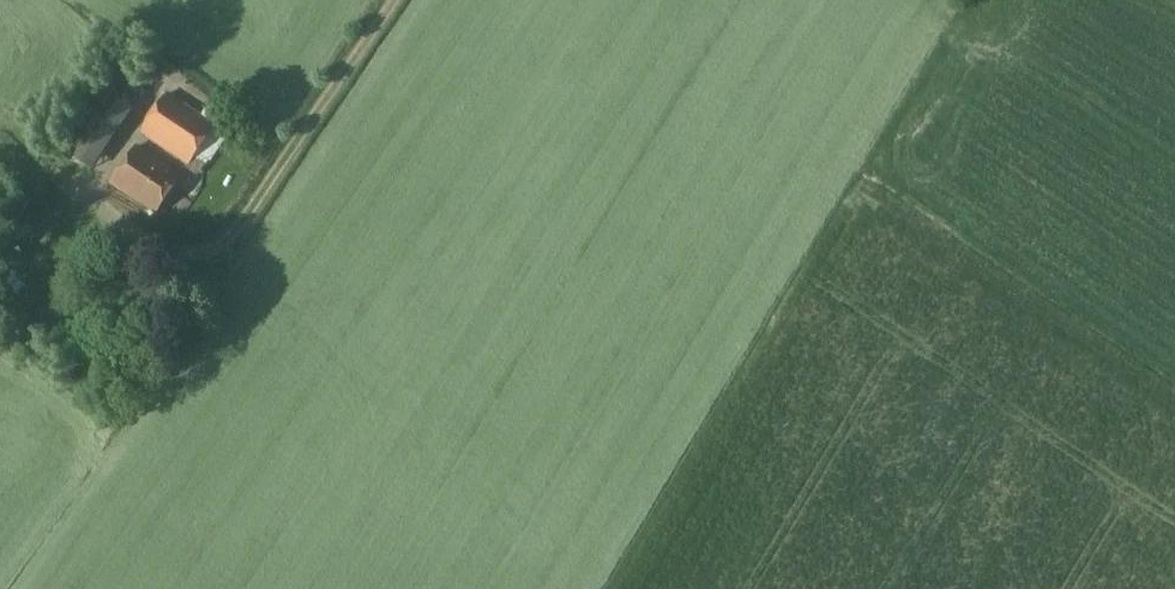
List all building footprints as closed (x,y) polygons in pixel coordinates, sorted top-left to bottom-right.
[(92,113),(107,92),(91,81),(75,103),(92,113)] [(213,129),(216,125),(167,91),(139,132),(190,165),(194,158),(213,129)] [(194,158),(205,166),(225,137),(213,129),(194,158)] [(180,175),(137,145),(111,183),(155,213),(180,175)]
